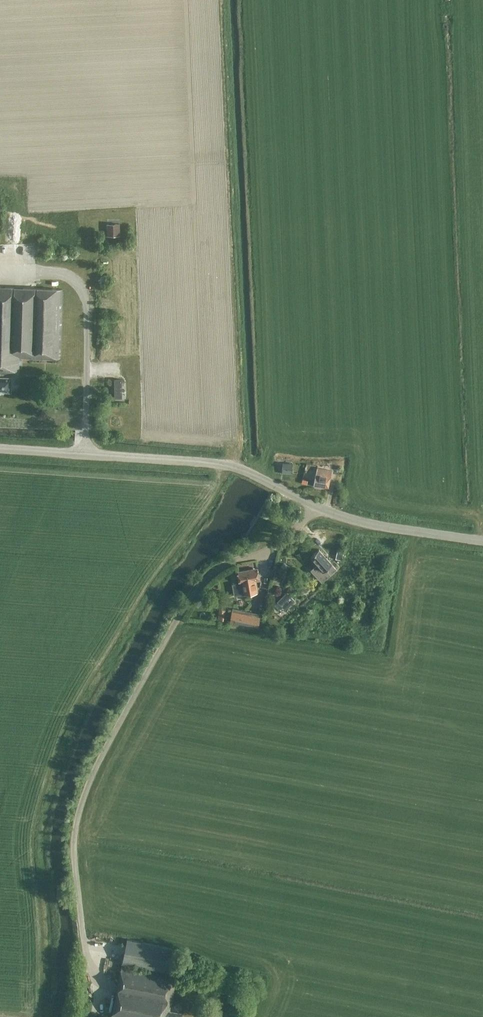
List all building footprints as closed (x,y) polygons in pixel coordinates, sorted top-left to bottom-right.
[(107,235),(120,235),(119,223),(107,224),(107,235)] [(11,390),(11,373),(18,374),(18,364),(22,364),(22,357),(58,358),(59,289),(0,288),(0,390),(11,390)] [(114,343),(122,343),(122,326),(114,326),(114,343)] [(125,398),(124,378),(115,378),(115,398),(125,398)] [(328,487),(331,470),(317,468),(313,485),(328,487)] [(316,563),(314,565),(315,566),(311,570),(318,577),(319,576),(323,580),(324,579),(325,579),(336,569),(332,564),(319,549),(310,557),(316,563)] [(344,550),(338,549),(335,558),(341,560),(344,550)] [(256,580),(259,580),(257,568),(237,572),(239,582),(232,583),(234,596),(258,592),(256,580)] [(285,609),(295,600),(290,595),(284,601),(281,598),(277,602),(285,609)] [(222,607),(219,606),(217,620),(222,620),(223,613),(225,613),(225,610),(222,609),(222,607)] [(260,616),(232,610),(230,621),(258,627),(260,616)] [(127,938),(122,962),(172,973),(177,948),(127,938)] [(182,1012),(169,1010),(176,975),(122,964),(111,1016),(182,1016),(182,1012)]
